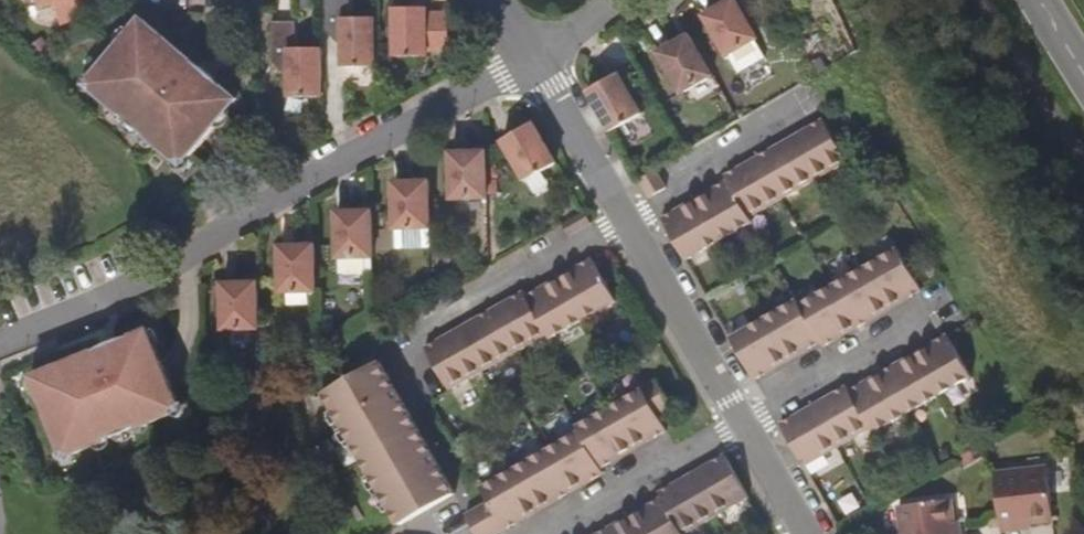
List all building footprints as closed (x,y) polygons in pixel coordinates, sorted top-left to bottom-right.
[(61,17),(106,0),(54,0),(61,17)] [(372,14),(343,14),(343,0),(323,0),(323,26),(339,43),(340,57),(340,63),(373,62),(372,14)] [(705,11),(728,49),(757,32),(738,0),(724,0),(705,11)] [(447,48),(446,11),(425,11),(425,6),(392,6),(392,54),(425,54),(425,48),(447,48)] [(237,91),(214,72),(209,78),(197,68),(201,63),(140,15),(119,43),(117,41),(91,74),(91,88),(109,102),(111,100),(160,139),(158,142),(176,155),(191,154),(217,121),(215,119),(237,91)] [(320,93),(319,45),(289,45),(289,19),(269,20),(270,59),(286,73),(286,95),(320,93)] [(710,70),(686,30),(658,47),(682,87),(710,70)] [(204,60),(201,63),(197,68),(209,78),(214,72),(215,70),(204,60)] [(587,88),(610,128),(641,111),(617,70),(587,88)] [(662,221),(687,263),(753,225),(750,221),(848,163),(822,120),(725,176),(728,182),(695,202),(662,221)] [(554,160),(532,121),(501,137),(525,178),(554,160)] [(487,194),(486,148),(450,149),(450,195),(487,194)] [(640,180),(651,199),(667,190),(657,172),(640,180)] [(429,223),(428,177),(394,178),(394,224),(429,223)] [(372,254),(370,208),(334,209),(336,256),(372,254)] [(161,244),(151,228),(149,229),(158,245),(161,244)] [(315,288),(314,243),(278,244),(280,290),(315,288)] [(731,339),(755,383),(820,344),(823,350),(923,291),(898,248),(798,306),(795,301),(731,339)] [(592,258),(558,277),(526,295),(522,289),(489,309),(425,346),(449,389),(547,332),(551,337),(615,300),(592,258)] [(259,327),(257,280),(222,281),(223,329),(259,327)] [(106,347),(103,341),(30,371),(44,403),(40,405),(56,441),(72,448),(92,441),(91,437),(149,414),(151,416),(170,409),(176,393),(160,356),(158,357),(145,324),(118,335),(121,341),(106,347)] [(118,335),(103,341),(106,347),(121,341),(118,335)] [(780,427),(804,469),(870,431),(873,435),(970,378),(946,335),(848,393),(847,388),(780,427)] [(380,363),(324,396),(400,526),(456,492),(380,363)] [(628,446),(661,427),(652,413),(667,404),(651,376),(570,423),(573,428),(476,484),(483,498),(462,512),(475,533),(488,533),(565,489),(599,470),(596,465),(628,446)] [(719,451),(656,488),(659,493),(589,533),(683,533),(682,531),(744,494),(719,451)] [(996,473),(1003,531),(1025,529),(1025,522),(1054,519),(1048,466),(996,473)] [(962,529),(955,530),(951,501),(899,507),(903,533),(963,533),(962,529)]
